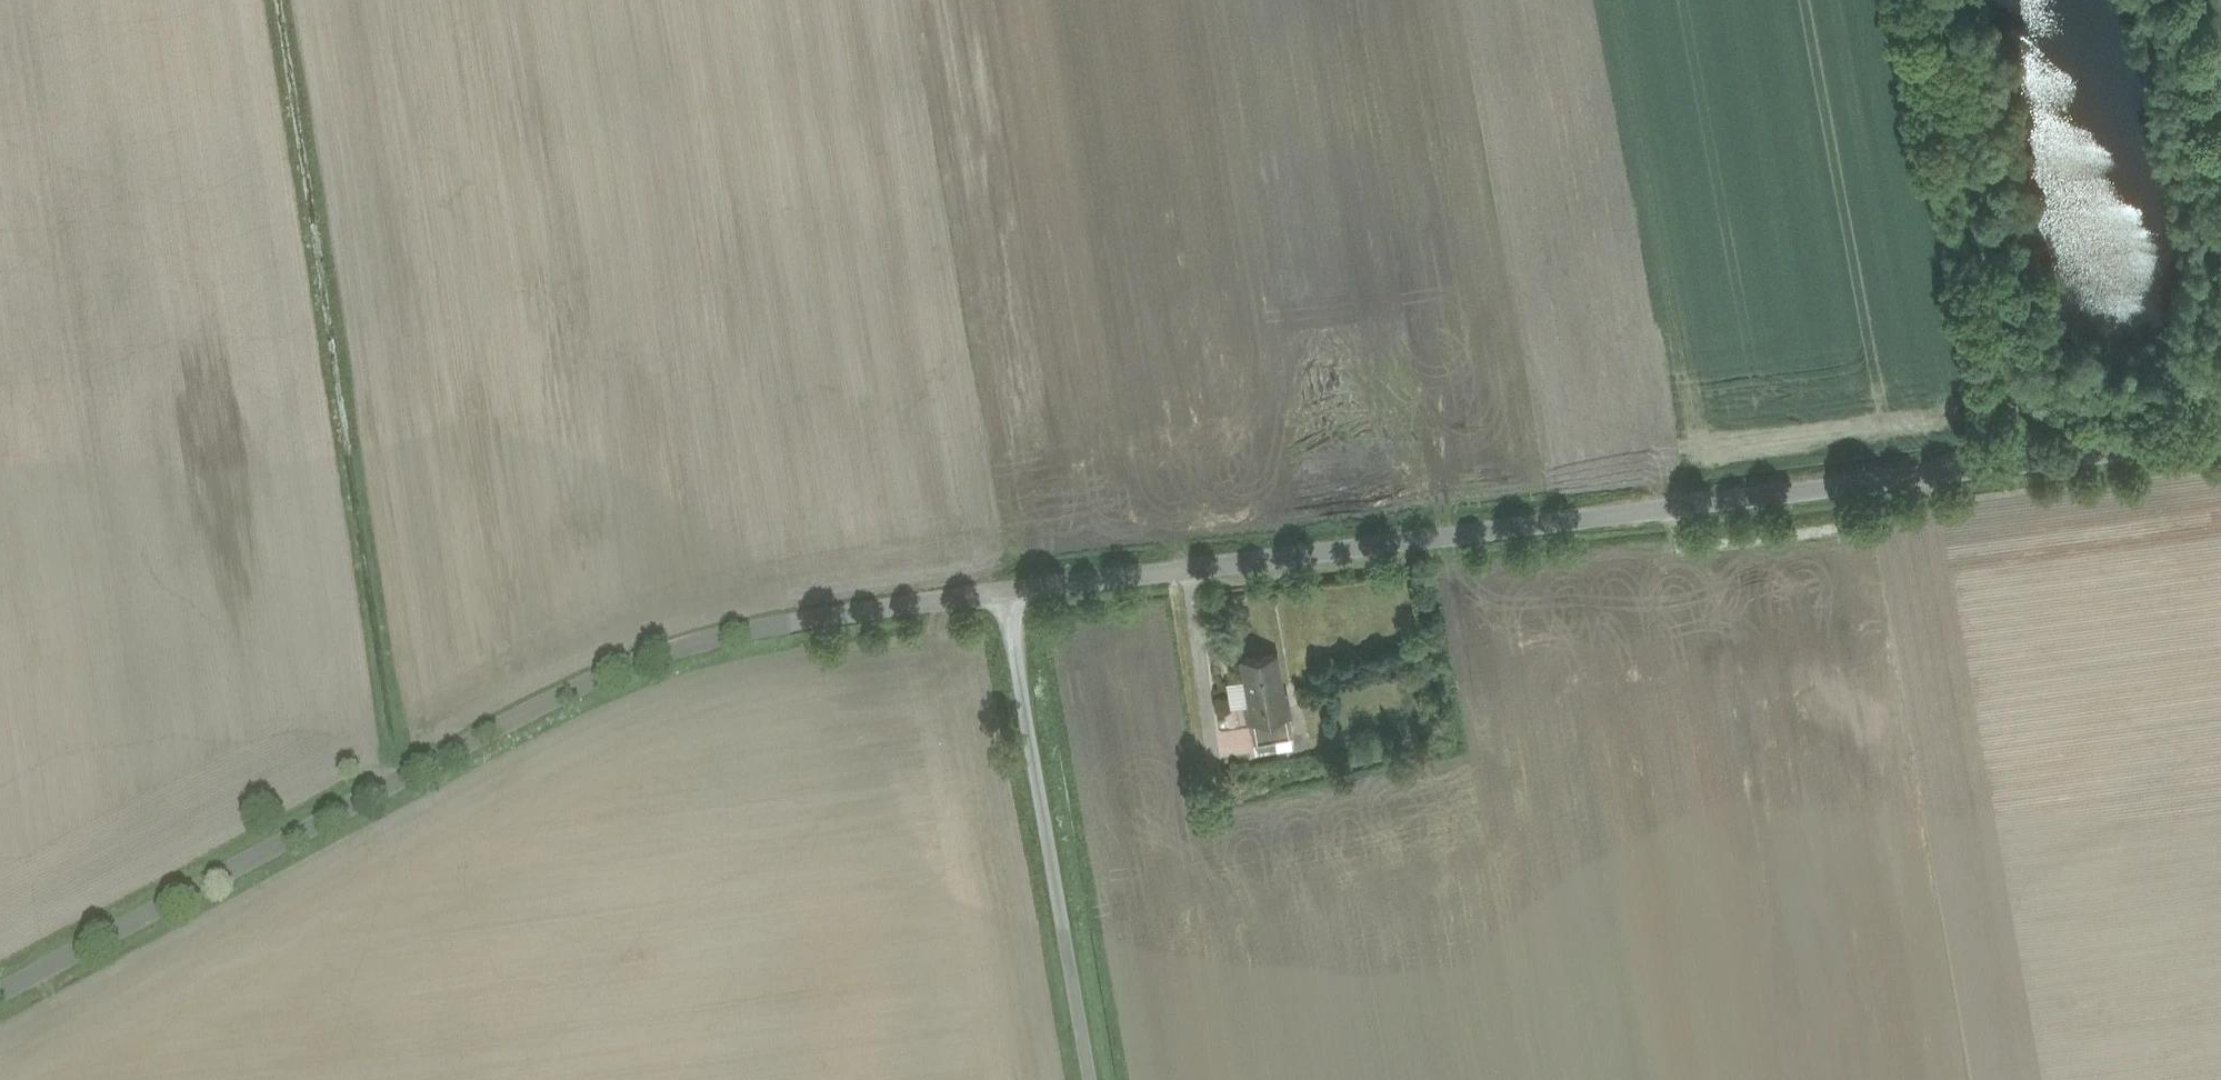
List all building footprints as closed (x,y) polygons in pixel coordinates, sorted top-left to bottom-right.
[(1294,711),(1283,650),(1234,658),(1244,719),(1294,711)]
